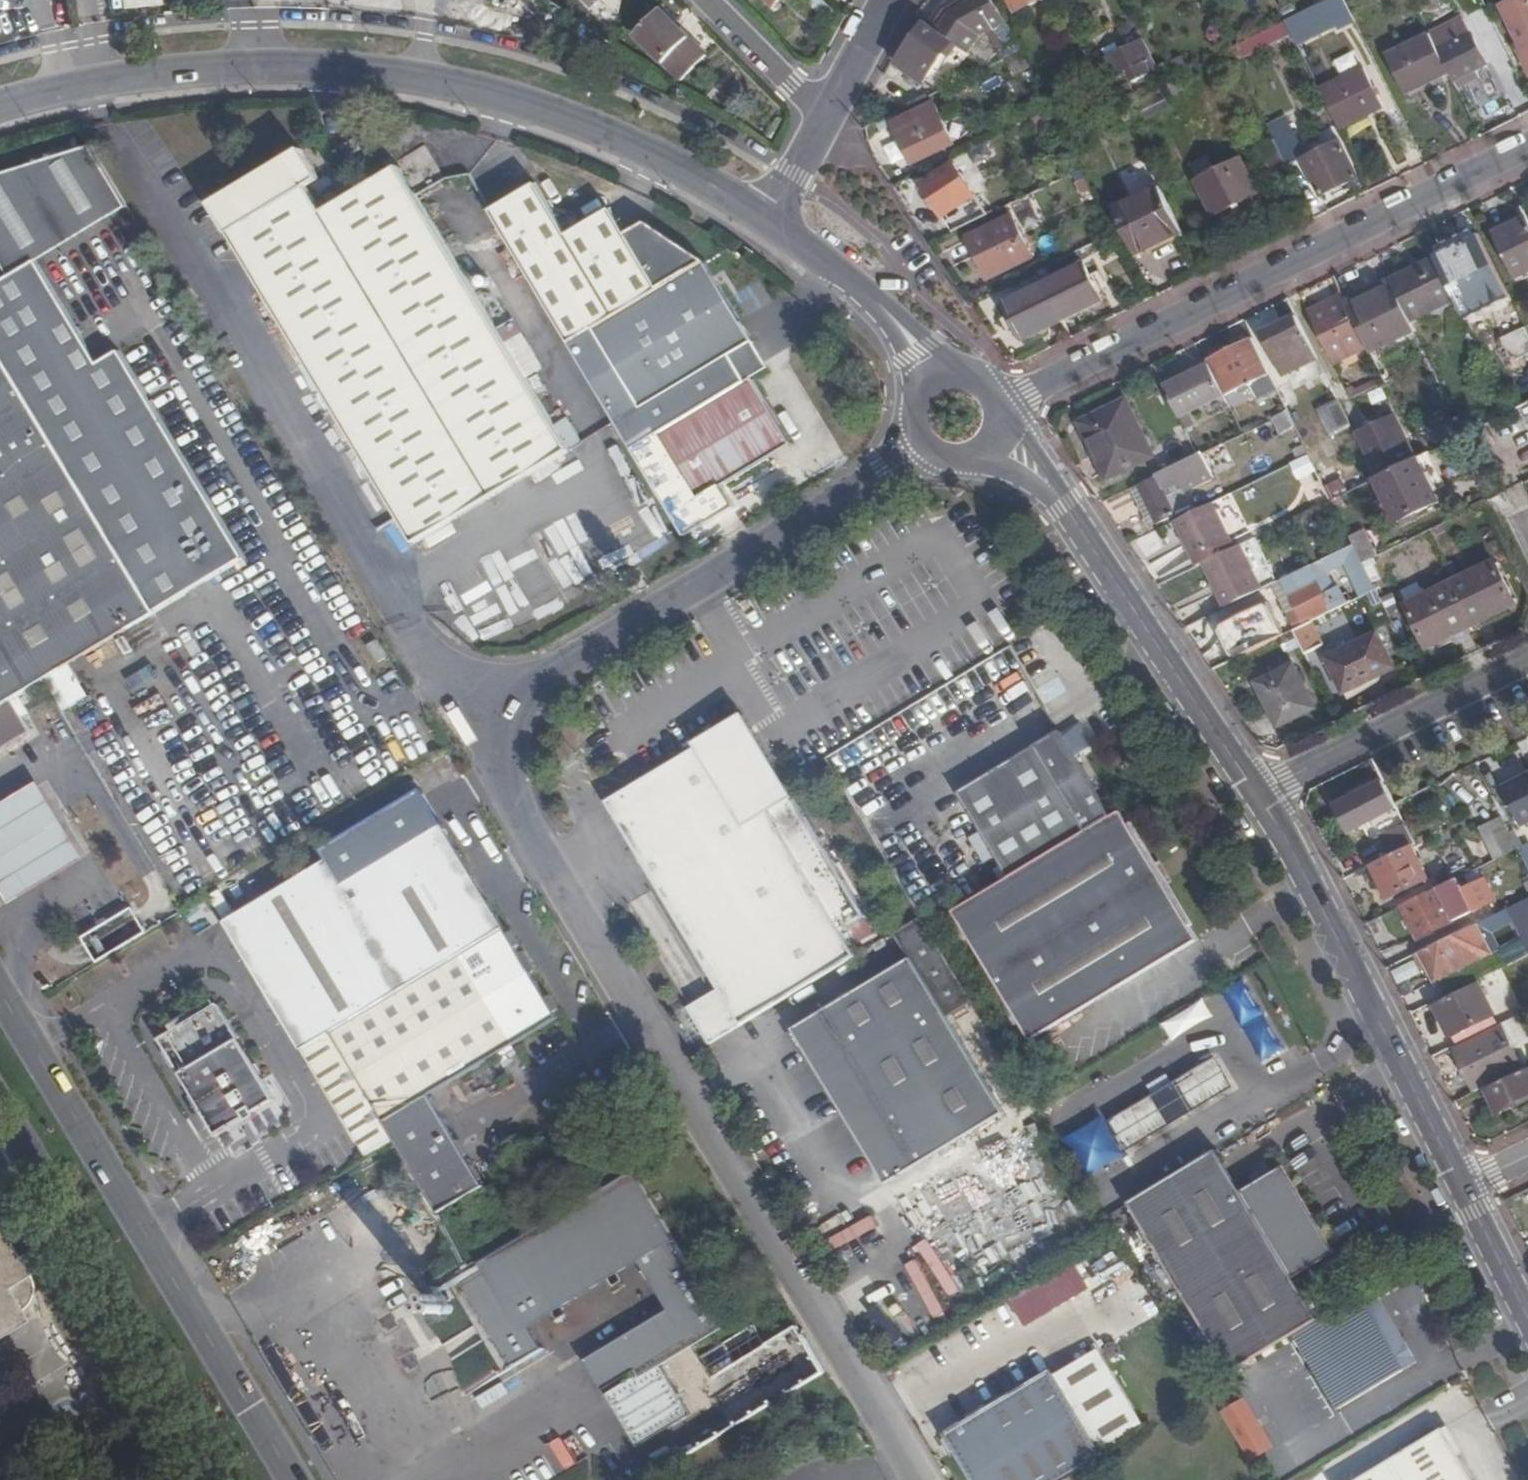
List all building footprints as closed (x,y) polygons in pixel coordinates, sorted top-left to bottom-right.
[(893,64),(897,68),(922,86),(924,87),(956,42),(971,54),(983,36),(1009,23),(1000,7),(995,0),(950,0),(943,4),(930,24),(925,20),(893,64)] [(1286,20),(1299,45),(1339,26),(1341,29),(1357,21),(1348,3),(1346,0),(1327,0),(1286,20)] [(1503,8),(1524,51),(1520,53),(1527,69),(1527,0),(1519,0),(1503,8)] [(705,55),(661,9),(634,35),(678,81),(705,55)] [(1483,78),(1479,70),(1489,65),(1474,34),(1472,35),(1463,17),(1432,33),(1442,51),(1461,89),(1483,78)] [(1283,23),(1231,47),(1238,63),(1291,38),(1283,23)] [(1449,75),(1430,35),(1388,57),(1408,95),(1449,75)] [(1160,70),(1145,39),(1109,57),(1118,76),(1130,69),(1136,81),(1160,70)] [(1031,68),(1023,51),(1005,60),(1013,77),(1031,68)] [(1175,75),(1189,68),(1183,55),(1168,62),(1175,75)] [(1367,67),(1321,89),(1339,127),(1386,105),(1367,67)] [(922,86),(897,68),(888,80),(913,98),(922,86)] [(1157,83),(1136,94),(1147,115),(1168,105),(1157,83)] [(895,121),(915,161),(955,141),(935,101),(895,121)] [(1118,103),(1103,110),(1108,122),(1124,114),(1118,103)] [(1495,118),(1491,109),(1479,115),(1484,124),(1495,118)] [(1286,115),(1268,124),(1275,137),(1289,166),(1306,157),(1324,194),(1361,176),(1342,139),(1307,157),(1286,115)] [(1053,131),(1047,118),(1034,124),(1040,137),(1053,131)] [(1269,179),(1290,169),(1289,166),(1275,137),(1253,148),(1269,179)] [(402,158),(412,178),(437,167),(427,146),(402,158)] [(0,174),(0,264),(8,277),(36,260),(126,205),(92,148),(0,174)] [(1190,166),(1197,181),(1216,172),(1208,156),(1190,166)] [(1216,172),(1197,181),(1214,215),(1259,193),(1242,159),(1216,172)] [(326,218),(292,161),(215,206),(417,548),(573,456),(405,171),(326,218)] [(938,218),(942,216),(972,201),(955,167),(921,184),(938,218)] [(1094,190),(1088,178),(1075,182),(1080,196),(1094,190)] [(1181,229),(1159,184),(1116,205),(1137,248),(1163,235),(1165,237),(1181,229)] [(534,186),(489,214),(567,344),(593,328),(657,289),(626,236),(612,212),(565,239),(534,186)] [(952,232),(988,214),(978,198),(972,201),(942,216),(952,232)] [(1527,217),(1513,224),(1493,234),(1515,279),(1527,273),(1527,219),(1527,217)] [(1493,234),(1513,224),(1510,218),(1490,228),(1493,234)] [(1033,255),(1015,220),(972,243),(992,278),(1033,255)] [(643,224),(626,236),(657,289),(704,261),(643,224)] [(1436,260),(1455,299),(1466,293),(1447,254),(1436,260)] [(245,558),(120,350),(98,363),(36,260),(8,277),(0,281),(0,354),(155,612),(245,558)] [(1411,321),(1455,299),(1436,260),(1391,282),(1393,285),(1411,321)] [(753,340),(704,261),(657,289),(593,328),(642,408),(727,356),(753,340)] [(1024,337),(1103,298),(1086,263),(1008,302),(1024,337)] [(1349,307),(1393,285),(1391,282),(1390,280),(1346,302),(1349,307)] [(1373,355),(1417,333),(1411,321),(1393,285),(1349,307),(1367,344),(1373,355)] [(1503,329),(1498,320),(1509,314),(1499,293),(1486,300),(1487,302),(1466,312),(1480,340),(1503,329)] [(1333,361),(1367,344),(1349,307),(1346,302),(1342,295),(1325,303),(1328,309),(1312,317),(1333,361)] [(1309,311),(1312,317),(1328,309),(1325,303),(1309,311)] [(1318,358),(1297,316),(1263,333),(1284,375),(1318,358)] [(593,328),(567,344),(631,451),(659,434),(742,384),(727,356),(642,408),(593,328)] [(1279,392),(1253,338),(1219,355),(1236,390),(1251,382),(1261,401),(1279,392)] [(30,730),(11,700),(45,679),(64,709),(89,694),(71,663),(155,612),(0,354),(0,747),(30,730)] [(1225,395),(1210,364),(1166,386),(1181,417),(1225,395)] [(1502,381),(1515,408),(1525,403),(1512,376),(1502,381)] [(794,444),(753,377),(742,384),(659,434),(702,502),(794,444)] [(1095,440),(1112,476),(1155,456),(1128,400),(1082,422),(1091,442),(1095,440)] [(1335,443),(1355,433),(1340,403),(1320,413),(1335,443)] [(1416,459),(1417,458),(1396,416),(1360,434),(1381,476),(1416,459)] [(1319,474),(1332,500),(1349,491),(1334,459),(1329,462),(1322,448),(1310,455),(1319,474)] [(1216,480),(1202,452),(1198,453),(1156,474),(1158,477),(1139,485),(1157,522),(1192,505),(1187,494),(1216,480)] [(1307,479),(1319,474),(1310,455),(1309,454),(1298,460),(1307,479)] [(1437,502),(1416,459),(1381,476),(1377,478),(1375,479),(1397,523),(1437,502)] [(1149,526),(1157,522),(1139,485),(1131,490),(1149,526)] [(1232,541),(1212,504),(1176,522),(1195,559),(1232,541)] [(1363,563),(1377,556),(1364,529),(1350,536),(1354,545),(1363,563)] [(1376,591),(1363,563),(1354,545),(1332,555),(1317,563),(1283,580),(1304,623),(1330,610),(1332,613),(1338,609),(1330,592),(1335,590),(1326,571),(1345,561),(1364,597),(1376,591)] [(1245,599),(1263,590),(1241,546),(1204,564),(1227,609),(1245,599)] [(1496,561),(1452,582),(1473,626),(1496,615),(1518,604),(1496,561)] [(1473,626),(1452,582),(1407,604),(1428,648),(1447,639),(1473,626)] [(1251,612),(1245,599),(1227,609),(1223,610),(1229,622),(1251,612)] [(1473,626),(1476,632),(1499,621),(1496,615),(1473,626)] [(1295,629),(1307,654),(1326,644),(1314,620),(1295,629)] [(1450,645),(1476,632),(1473,626),(1447,639),(1450,645)] [(1376,630),(1324,655),(1342,690),(1393,664),(1376,630)] [(387,656),(378,639),(367,645),(377,662),(387,656)] [(1272,665),(1276,675),(1297,665),(1292,656),(1272,665)] [(1297,665),(1276,675),(1261,682),(1274,710),(1281,725),(1316,707),(1297,665)] [(1281,725),(1274,710),(1270,712),(1277,727),(1281,725)] [(697,749),(608,803),(726,997),(693,1017),(711,1047),(859,958),(843,932),(867,917),(744,714),(694,744),(697,749)] [(1011,877),(1113,815),(1062,729),(959,791),(982,829),(998,855),(1011,877)] [(1519,824),(1527,820),(1527,773),(1501,786),(1519,824)] [(0,804),(0,883),(12,902),(86,857),(38,781),(0,804)] [(1396,810),(1383,783),(1333,807),(1346,834),(1396,810)] [(1198,938),(1120,810),(1113,815),(1011,877),(955,911),(1032,1040),(1198,938)] [(1496,861),(1518,850),(1502,819),(1480,830),(1496,861)] [(328,859),(224,922),(301,1050),(332,1031),(504,927),(443,824),(342,884),(328,859)] [(1403,825),(1381,836),(1391,856),(1404,850),(1411,847),(1413,845),(1403,825)] [(987,862),(998,855),(982,829),(971,836),(987,862)] [(1519,850),(1527,868),(1527,845),(1519,850)] [(1391,856),(1370,866),(1386,899),(1427,879),(1411,847),(1404,850),(1391,856)] [(1452,922),(1436,890),(1401,907),(1416,940),(1452,922)] [(1513,906),(1527,937),(1527,899),(1513,906)] [(929,927),(922,916),(897,931),(893,933),(909,959),(911,958),(947,1017),(973,1002),(929,927)] [(869,919),(849,930),(858,947),(878,936),(869,919)] [(1494,928),(1490,919),(1420,953),(1434,981),(1491,953),(1482,934),(1494,928)] [(504,927),(332,1031),(301,1050),(365,1156),(396,1138),(441,1213),(485,1187),(429,1096),(559,1019),(504,927)] [(887,1183),(1004,1112),(947,1017),(911,958),(909,959),(792,1030),(887,1183)] [(1268,1062),(1289,1048),(1243,981),(1223,994),(1268,1062)] [(1452,1038),(1494,1018),(1479,987),(1437,1007),(1452,1038)] [(172,1032),(160,1039),(218,1135),(247,1118),(249,1121),(258,1116),(256,1112),(276,1100),(219,1004),(216,1005),(212,998),(168,1024),(172,1032)] [(1504,1024),(1515,1045),(1527,1038),(1527,1034),(1519,1016),(1504,1024)] [(1457,1054),(1477,1094),(1490,1088),(1527,1070),(1515,1045),(1504,1024),(1484,1033),(1488,1039),(1457,1054)] [(1127,1148),(1239,1094),(1224,1061),(1111,1115),(1127,1148)] [(1527,1070),(1490,1088),(1502,1113),(1521,1104),(1520,1101),(1527,1097),(1527,1070)] [(1242,1190),(1218,1150),(1129,1203),(1232,1371),(1292,1335),(1321,1318),(1294,1275),(1337,1249),(1286,1164),(1242,1190)] [(716,1324),(630,1181),(461,1283),(512,1367),(543,1349),(528,1324),(638,1256),(670,1310),(554,1382),(611,1475),(678,1435),(639,1371),(686,1343),(716,1324)] [(402,1222),(396,1224),(391,1229),(387,1235),(386,1243),(388,1250),(391,1256),(397,1260),(404,1262),(411,1261),(418,1258),(423,1253),(426,1247),(427,1240),(425,1233),(421,1227),(416,1223),(409,1221),(402,1222)] [(19,1312),(5,1289),(27,1276),(32,1273),(22,1256),(17,1258),(0,1231),(0,1337),(25,1322),(19,1312)] [(1011,1299),(1027,1327),(1094,1289),(1077,1260),(1011,1299)] [(389,1269),(383,1272),(378,1277),(375,1283),(374,1290),(376,1297),(380,1303),(385,1307),(392,1309),(399,1308),(405,1305),(410,1300),(413,1294),(414,1287),(413,1280),(409,1274),(403,1270),(396,1268),(389,1269)] [(5,1289),(19,1312),(23,1309),(27,1304),(29,1300),(30,1295),(31,1290),(31,1285),(30,1280),(27,1276),(5,1289)] [(1358,1295),(1387,1343),(1400,1335),(1371,1287),(1358,1295)] [(440,1298),(439,1301),(440,1303),(438,1303),(436,1305),(435,1307),(436,1309),(437,1311),(438,1312),(441,1313),(443,1312),(444,1310),(446,1312),(448,1313),(450,1313),(452,1312),(453,1310),(454,1308),(453,1306),(451,1304),(449,1304),(450,1302),(450,1299),(448,1297),(446,1296),(444,1295),(442,1296),(440,1298)] [(1387,1343),(1358,1295),(1321,1318),(1292,1335),(1335,1406),(1401,1365),(1387,1343)] [(686,1343),(639,1371),(678,1435),(684,1444),(715,1425),(721,1435),(825,1373),(797,1326),(766,1345),(754,1325),(696,1360),(686,1343)] [(424,1337),(425,1335),(424,1331),(422,1329),(419,1328),(416,1330),(414,1333),(415,1336),(417,1339),(421,1339),(424,1337)] [(1414,1357),(1400,1335),(1387,1343),(1401,1365),(1414,1357)] [(488,1347),(453,1359),(466,1394),(501,1381),(488,1347)] [(971,1479),(1067,1479),(1105,1457),(1051,1368),(943,1434),(971,1479)] [(1249,1397),(1223,1413),(1253,1464),(1279,1449),(1249,1397)] [(1443,1430),(1362,1479),(1474,1479),(1443,1430)] [(582,1453),(571,1434),(534,1456),(545,1475),(582,1453)]
